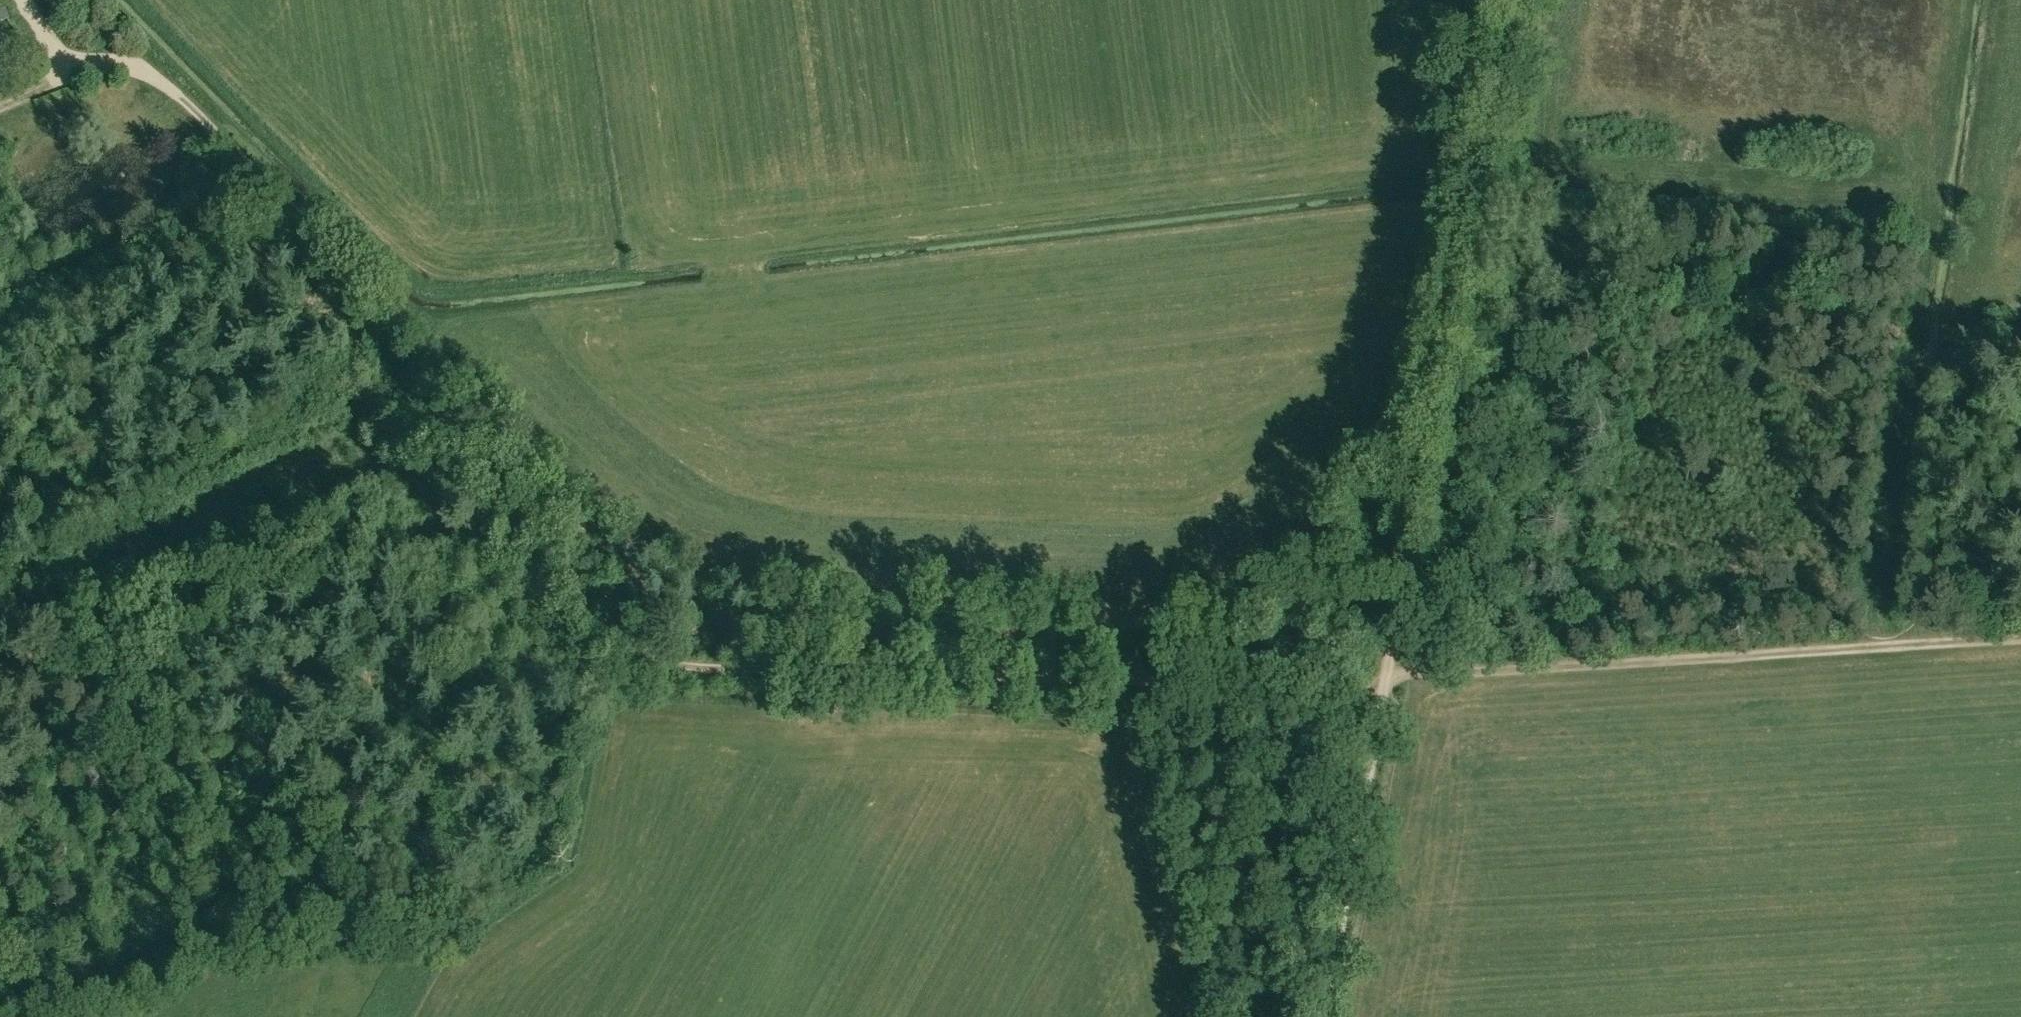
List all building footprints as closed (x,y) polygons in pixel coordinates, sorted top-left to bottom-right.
[(1824,475),(1826,492),(1836,491),(1834,474),(1824,475)]
